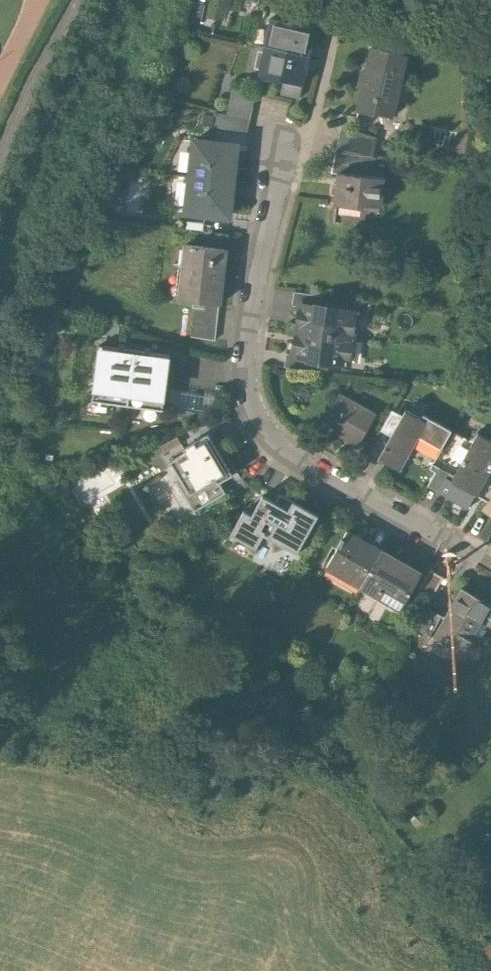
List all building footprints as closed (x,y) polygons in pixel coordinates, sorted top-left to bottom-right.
[(272,19),(266,46),(310,55),(316,28),(272,19)] [(304,82),(310,55),(266,46),(261,72),(304,82)] [(413,55),(375,46),(369,70),(365,69),(361,87),(364,87),(359,107),(397,116),(413,55)] [(258,94),(235,89),(229,114),(220,112),(217,125),(250,132),(258,94)] [(382,138),(348,130),(342,153),(344,153),(338,172),(345,173),(376,177),(382,159),(378,158),(382,138)] [(220,141),(200,139),(197,176),(239,181),(243,148),(219,146),(220,141)] [(391,179),(376,177),(345,173),(341,206),(387,212),(391,179)] [(236,211),(239,181),(197,176),(193,212),(212,214),(214,209),(236,211)] [(177,299),(206,302),(219,303),(222,304),(228,250),(183,245),(177,299)] [(298,306),(299,303),(320,306),(321,296),(294,292),(292,305),(298,306)] [(194,307),(190,336),(215,339),(219,303),(206,302),(206,308),(194,307)] [(298,306),(295,332),(354,340),(358,311),(320,306),(299,303),(298,306)] [(350,369),(354,340),(295,332),(291,361),(350,369)] [(126,407),(133,352),(98,347),(90,403),(126,407)] [(169,357),(133,352),(126,407),(161,412),(169,357)] [(341,392),(321,429),(357,448),(377,412),(341,392)] [(407,410),(379,459),(400,471),(419,437),(428,422),(421,418),(407,410)] [(423,414),(421,418),(428,422),(419,437),(440,449),(450,430),(423,414)] [(435,471),(427,485),(467,508),(490,466),(490,442),(477,434),(454,475),(432,462),(429,468),(435,471)] [(184,450),(186,455),(171,464),(189,496),(216,481),(218,486),(231,478),(207,437),(184,450)] [(293,505),(288,515),(261,500),(250,519),(243,515),(229,539),(255,553),(263,538),(296,557),(318,518),(293,505)] [(383,552),(348,532),(327,569),(362,589),(383,552)] [(422,574),(383,552),(362,589),(401,611),(422,574)] [(443,580),(430,573),(419,592),(432,599),(443,580)] [(490,607),(460,590),(433,639),(463,656),(482,624),(490,607)] [(490,607),(482,624),(490,629),(490,607)]
